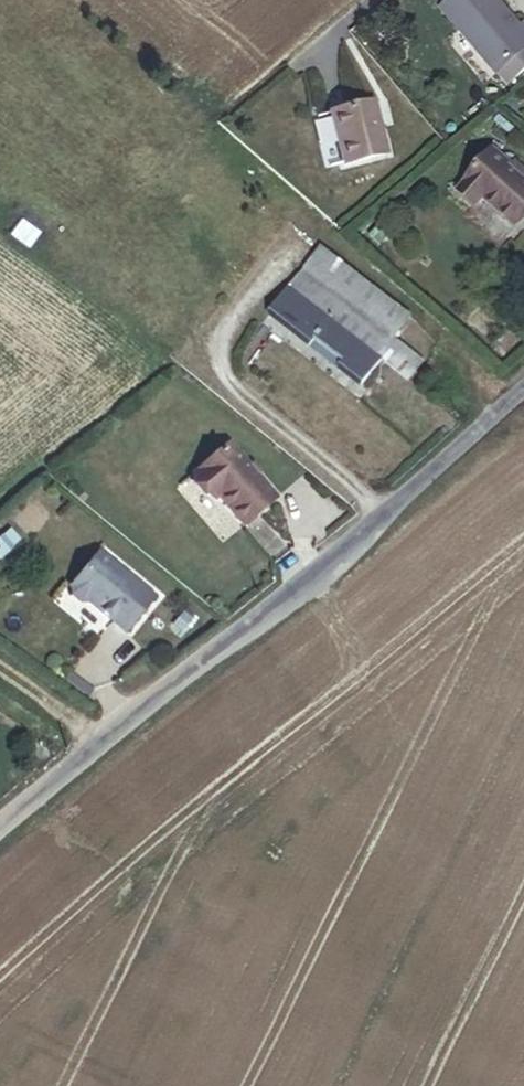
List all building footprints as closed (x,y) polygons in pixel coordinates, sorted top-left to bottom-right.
[(497,0),(447,0),(438,8),(497,77),(499,75),(508,84),(523,71),(523,24),(520,27),(497,0)] [(342,165),(385,155),(373,106),(330,116),(342,165)] [(523,218),(523,177),(493,149),(461,186),(480,203),(484,199),(516,227),(523,218)] [(480,203),(461,186),(457,190),(476,207),(480,203)] [(39,235),(22,222),(12,236),(28,249),(39,235)] [(395,341),(411,320),(321,250),(271,316),(361,386),(381,360),(395,341)] [(409,382),(424,363),(395,341),(381,360),(409,382)] [(275,498),(229,444),(194,474),(215,499),(217,497),(243,526),(275,498)] [(153,597),(99,553),(70,589),(71,589),(72,596),(81,603),(88,603),(124,632),(153,597)]
